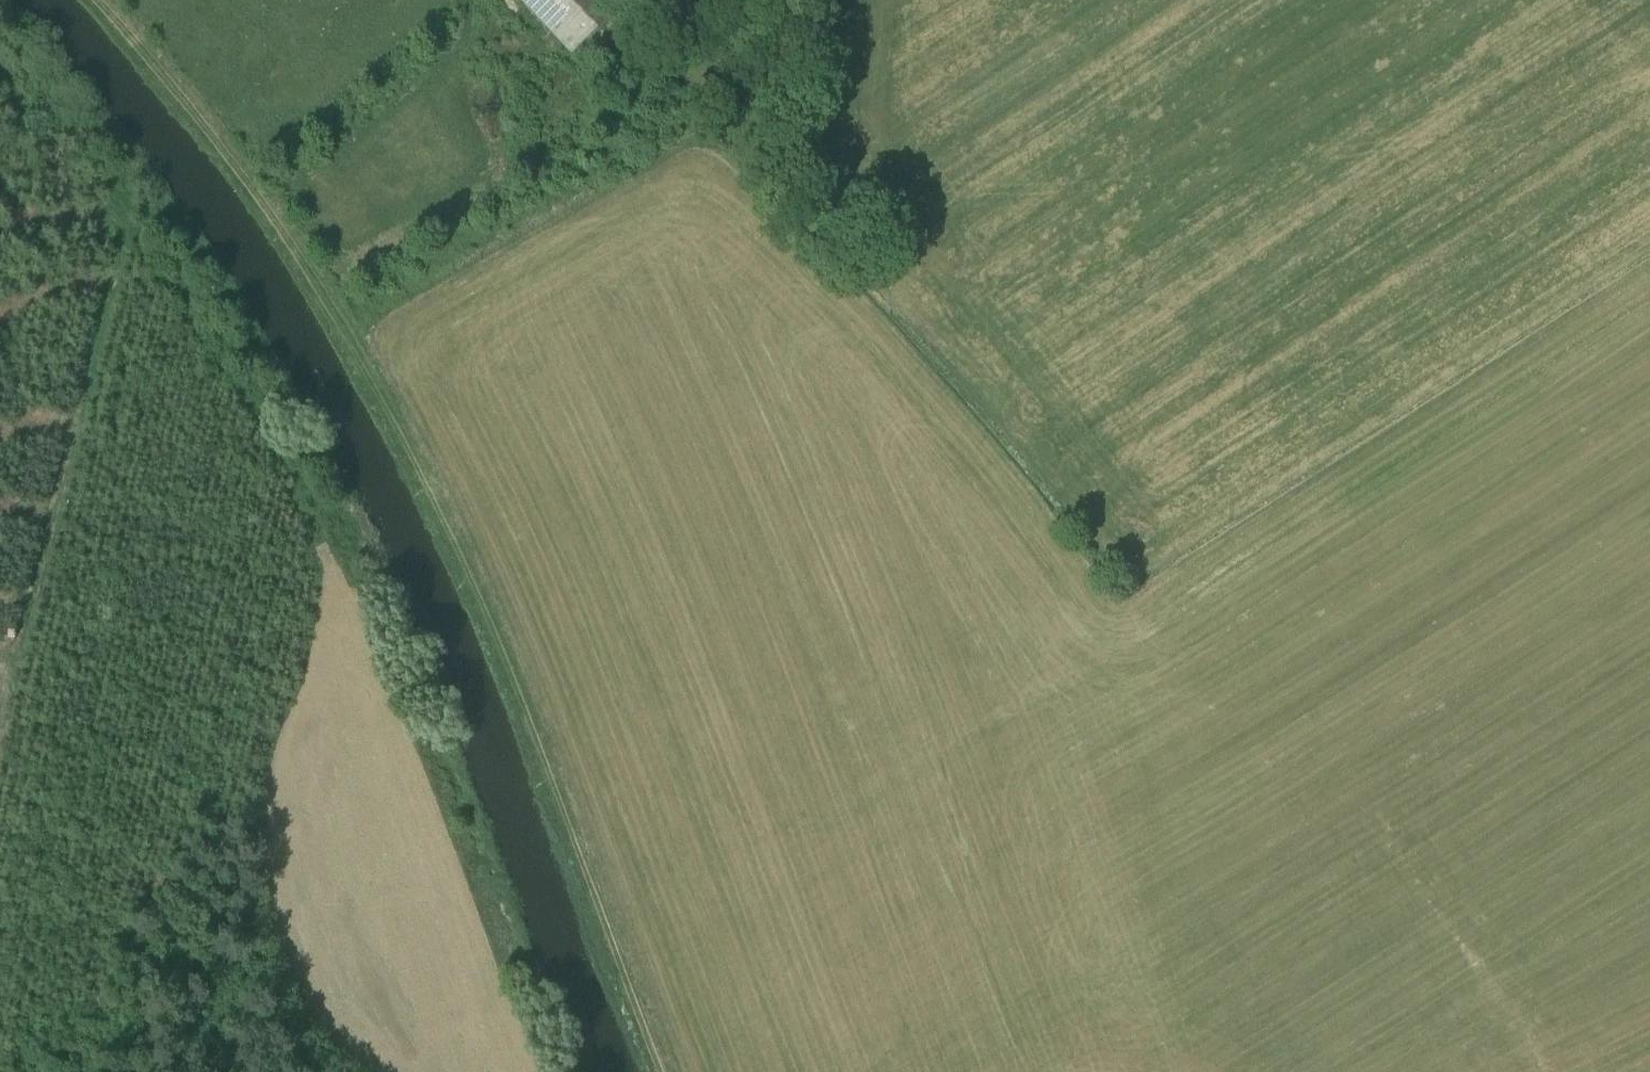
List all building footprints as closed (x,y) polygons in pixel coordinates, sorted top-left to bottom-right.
[(587,41),(612,17),(596,0),(520,0),(572,55),(587,41)]
